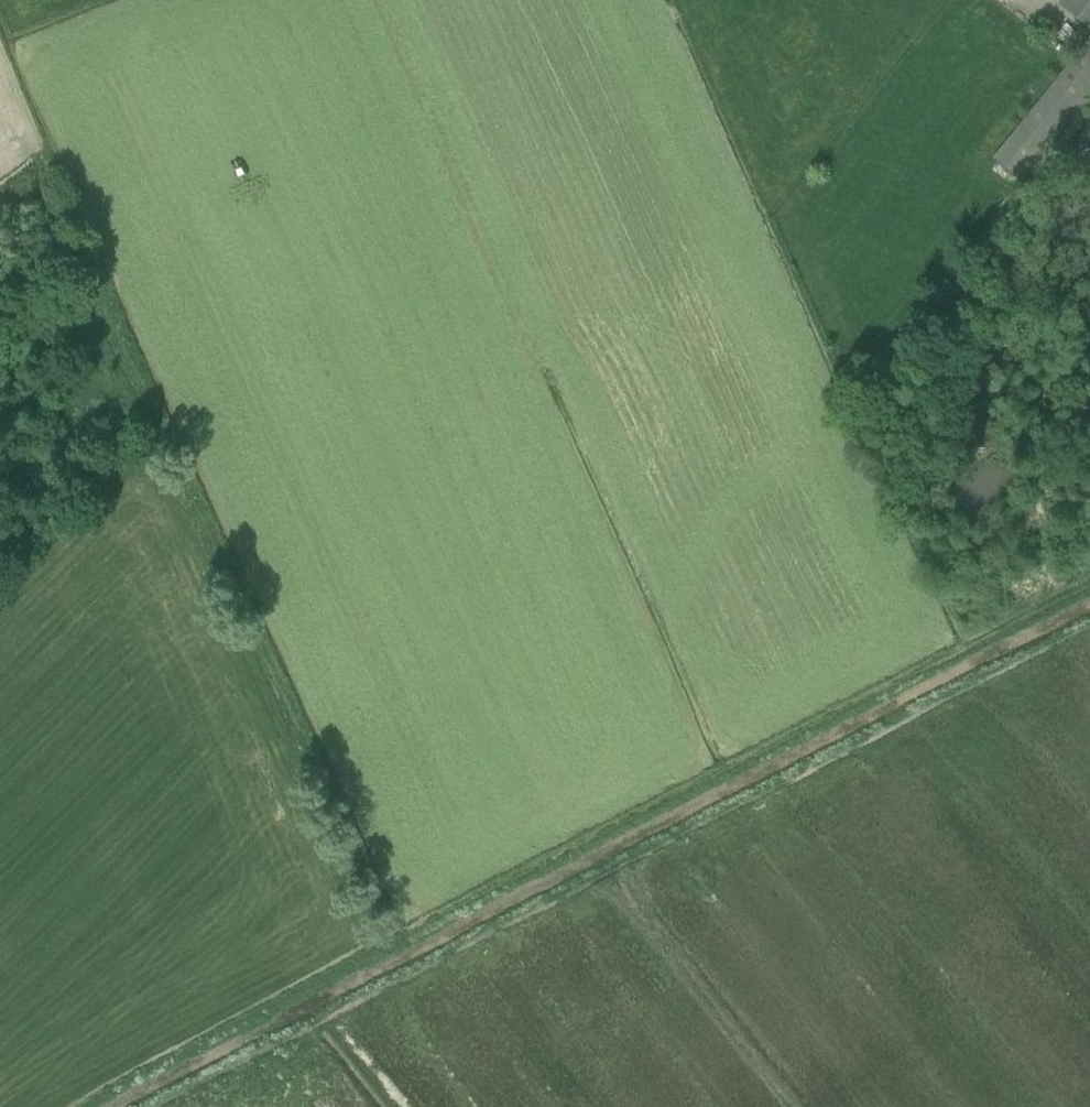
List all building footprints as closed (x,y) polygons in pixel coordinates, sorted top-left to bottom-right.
[(992,158),(995,160),(1019,180),(1089,93),(1089,37),(1070,61),(992,158)]
